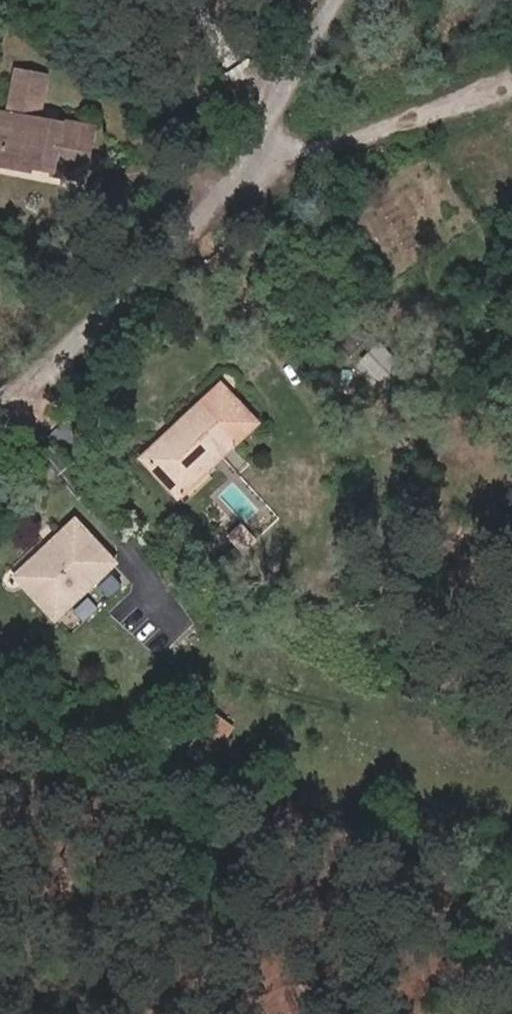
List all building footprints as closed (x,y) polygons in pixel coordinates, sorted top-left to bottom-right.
[(85,177),(93,132),(38,122),(47,77),(18,71),(9,117),(0,116),(0,161),(85,177)] [(179,497),(207,472),(237,443),(257,426),(229,394),(222,386),(202,405),(207,410),(170,445),(165,439),(142,459),(179,497)] [(207,410),(202,405),(165,439),(170,445),(207,410)] [(214,479),(207,472),(179,497),(186,505),(214,479)] [(65,542),(22,581),(25,585),(57,619),(69,607),(84,623),(123,588),(112,576),(103,584),(100,581),(114,566),(75,523),(60,538),(65,542)] [(65,542),(60,538),(17,577),(22,581),(65,542)] [(189,744),(210,760),(234,729),(213,713),(189,744)]
